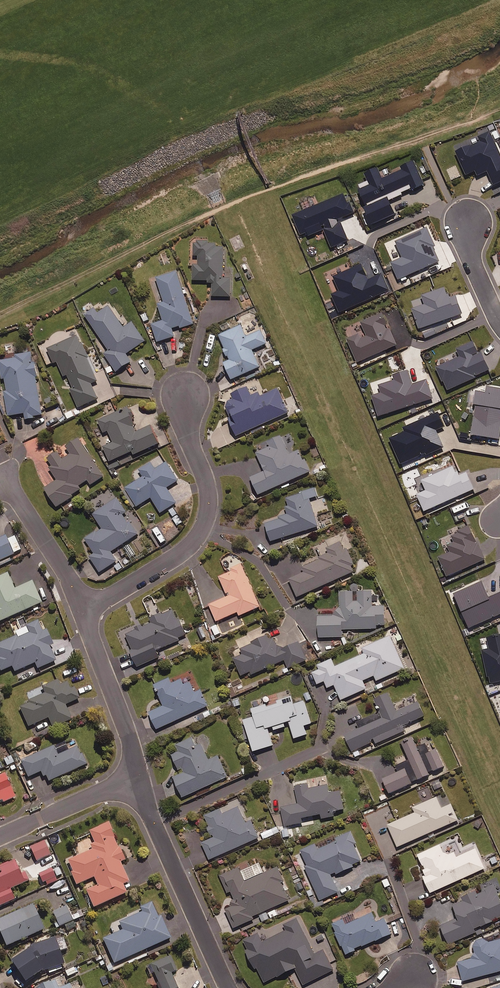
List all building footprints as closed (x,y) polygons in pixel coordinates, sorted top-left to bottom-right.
[(372,223),(393,213),(387,200),(402,194),(401,192),(409,188),(410,191),(425,184),(413,159),(400,165),(402,169),(382,178),(377,168),(365,173),(370,185),(360,189),(368,206),(364,207),(372,223)] [(343,193),(293,214),(301,231),(306,229),(308,234),(322,228),(330,247),(348,240),(340,221),(338,222),(337,219),(354,212),(349,201),(347,202),(343,193)] [(435,248),(427,229),(396,242),(403,259),(392,264),(399,280),(439,263),(433,248),(435,248)] [(244,247),(239,236),(230,240),(235,251),(244,247)] [(215,241),(194,241),(194,256),(198,256),(198,260),(193,260),(193,281),(213,281),(213,297),(231,297),(231,279),(224,279),(224,248),(215,248),(215,241)] [(368,279),(360,263),(333,276),(339,290),(330,294),(338,312),(388,290),(381,273),(368,279)] [(194,325),(177,271),(157,278),(165,303),(158,305),(163,321),(152,325),(158,343),(175,337),(173,331),(194,325)] [(450,299),(446,288),(423,296),(426,305),(412,310),(419,330),(462,315),(456,297),(450,299)] [(124,329),(109,306),(98,313),(95,308),(85,315),(109,351),(104,354),(116,373),(131,363),(126,355),(145,342),(132,323),(124,329)] [(383,321),(380,314),(361,322),(368,337),(362,339),(355,336),(347,340),(358,363),(397,346),(385,320),(383,321)] [(246,337),(241,326),(219,336),(229,360),(223,363),(231,380),(260,368),(252,350),(267,344),(261,331),(246,337)] [(97,382),(79,336),(48,349),(54,364),(58,362),(64,377),(68,375),(73,389),(71,390),(78,408),(98,400),(91,384),(97,382)] [(480,356),(473,342),(457,350),(461,357),(437,368),(448,391),(490,372),(482,355),(480,356)] [(32,353),(17,355),(17,358),(0,361),(0,368),(2,380),(5,379),(7,392),(5,392),(9,417),(25,414),(26,418),(42,415),(32,353)] [(412,385),(408,371),(394,376),(395,381),(379,386),(382,394),(373,397),(379,417),(433,400),(427,381),(412,385)] [(251,396),(248,388),(232,395),(234,400),(223,404),(237,436),(289,414),(278,389),(260,397),(258,393),(251,396)] [(487,389),(487,394),(477,393),(473,437),(499,440),(499,390),(487,389)] [(138,432),(127,408),(98,421),(104,433),(109,431),(114,443),(103,448),(109,462),(133,452),(134,455),(159,445),(151,427),(138,432)] [(404,432),(390,438),(400,461),(425,450),(426,454),(442,447),(434,429),(443,426),(437,412),(402,427),(404,432)] [(292,454),(284,435),(254,448),(265,472),(251,478),(258,496),(311,472),(305,460),(303,461),(299,451),(292,454)] [(103,478),(79,439),(66,447),(71,455),(63,460),(57,451),(44,460),(58,481),(45,489),(57,508),(82,492),(79,487),(88,481),(91,486),(103,478)] [(156,470),(151,463),(139,471),(143,478),(125,489),(137,507),(151,498),(161,514),(176,504),(167,489),(178,482),(167,463),(156,470)] [(459,476),(455,467),(422,481),(427,491),(417,496),(425,512),(475,490),(467,473),(459,476)] [(318,497),(315,489),(286,499),(288,505),(285,514),(264,521),(271,542),(320,527),(311,499),(318,497)] [(127,513),(117,499),(93,515),(101,528),(84,539),(95,554),(90,558),(100,573),(117,562),(111,553),(138,535),(129,522),(128,523),(123,516),(127,513)] [(10,523),(2,526),(6,536),(0,538),(0,562),(22,552),(10,523)] [(488,566),(470,526),(451,535),(455,543),(448,547),(451,553),(439,558),(450,583),(488,566)] [(344,552),(340,543),(326,549),(329,556),(302,568),(294,552),(272,562),(290,601),(357,571),(347,550),(344,552)] [(260,608),(242,567),(219,577),(228,598),(210,606),(217,622),(238,613),(240,617),(260,608)] [(9,574),(0,577),(0,622),(43,603),(33,582),(16,590),(9,574)] [(454,593),(468,626),(499,613),(499,592),(488,598),(481,582),(454,593)] [(372,592),(341,593),(341,608),(339,608),(340,616),(318,617),(319,639),(343,638),(343,631),(377,629),(377,626),(385,626),(385,607),(373,608),(372,592)] [(187,638),(174,609),(149,619),(152,624),(125,635),(132,651),(129,652),(136,668),(165,655),(163,649),(187,638)] [(40,621),(27,626),(30,633),(0,645),(0,667),(2,672),(14,667),(16,672),(36,664),(38,669),(57,662),(51,647),(54,646),(47,630),(43,631),(40,621)] [(222,633),(218,625),(212,628),(215,636),(222,633)] [(280,651),(272,634),(251,643),(252,645),(241,650),(243,655),(234,659),(242,677),(251,673),(252,676),(285,661),(289,669),(308,660),(301,642),(280,651)] [(488,639),(490,650),(483,651),(491,684),(499,682),(499,636),(488,639)] [(405,670),(390,637),(363,649),(365,654),(336,668),(332,660),(318,666),(320,670),(313,674),(318,685),(325,682),(328,689),(335,686),(342,701),(357,694),(359,699),(369,694),(364,681),(375,677),(377,682),(405,670)] [(172,685),(170,679),(155,686),(164,707),(149,714),(157,730),(208,707),(194,675),(172,685)] [(71,691),(65,678),(43,688),(46,694),(20,706),(30,728),(50,719),(54,728),(73,720),(66,706),(81,699),(76,689),(71,691)] [(397,713),(389,695),(376,701),(384,719),(345,737),(352,752),(375,742),(377,744),(405,732),(403,727),(425,717),(418,703),(397,713)] [(294,706),(292,699),(279,702),(280,705),(268,708),(267,706),(252,710),(254,718),(244,722),(254,753),(273,747),(268,729),(273,728),(274,732),(286,728),(285,724),(289,723),(295,740),(307,736),(305,727),(312,725),(305,702),(294,706)] [(194,744),(192,738),(176,745),(179,753),(172,756),(181,775),(173,778),(182,798),(228,778),(218,757),(208,761),(203,749),(194,744)] [(430,777),(429,774),(445,767),(437,749),(431,752),(427,744),(417,748),(413,738),(402,743),(410,761),(397,767),(400,773),(383,780),(390,794),(430,777)] [(36,742),(27,745),(30,752),(38,748),(36,742)] [(44,779),(48,777),(50,783),(87,765),(78,747),(59,756),(55,747),(22,763),(29,778),(41,773),(44,779)] [(6,775),(0,777),(0,803),(1,805),(16,798),(6,775)] [(298,804),(281,807),(285,827),(303,824),(302,819),(321,816),(322,820),(335,817),(334,813),(345,811),(341,792),(330,794),(328,785),(309,789),(309,786),(295,789),(298,804)] [(442,809),(437,798),(413,808),(416,814),(388,826),(398,848),(459,821),(452,805),(442,809)] [(245,824),(238,808),(222,815),(220,810),(204,817),(214,839),(202,844),(209,861),(259,839),(252,821),(245,824)] [(126,861),(110,824),(91,832),(98,848),(68,862),(78,886),(95,878),(99,886),(87,891),(95,908),(128,894),(124,885),(130,882),(122,863),(126,861)] [(280,833),(277,827),(261,834),(264,840),(280,833)] [(356,846),(351,833),(317,849),(315,845),(301,851),(308,867),(305,868),(321,901),(339,893),(332,878),(363,864),(355,846),(356,846)] [(424,869),(422,870),(425,876),(423,877),(431,894),(485,869),(473,843),(462,848),(457,837),(418,855),(424,869)] [(52,855),(46,841),(31,847),(37,861),(52,855)] [(16,861),(0,868),(0,907),(16,900),(11,890),(26,883),(16,861)] [(263,875),(258,864),(241,872),(240,869),(221,877),(228,893),(230,892),(236,906),(226,910),(234,929),(253,920),(252,918),(290,901),(282,883),(283,883),(277,868),(263,875)] [(65,878),(59,866),(40,875),(45,887),(65,878)] [(495,878),(486,882),(490,889),(477,894),(476,893),(452,904),(459,919),(440,927),(449,946),(477,933),(475,930),(499,919),(499,900),(497,892),(499,891),(499,888),(495,878)] [(160,918),(153,903),(142,907),(144,912),(121,923),(124,931),(105,939),(115,964),(172,939),(162,917),(160,918)] [(35,906),(0,921),(0,928),(8,947),(46,931),(35,906)] [(72,917),(68,908),(55,913),(59,923),(56,925),(57,929),(66,925),(68,931),(76,928),(74,921),(81,918),(79,913),(72,917)] [(357,952),(356,950),(392,936),(385,919),(376,923),(373,915),(335,930),(345,957),(357,952)] [(314,955),(297,919),(285,925),(287,931),(263,943),(259,934),(244,941),(249,951),(246,952),(255,970),(258,968),(265,984),(296,969),(304,986),(334,971),(324,951),(314,955)] [(69,949),(60,934),(38,949),(37,947),(14,962),(28,984),(48,971),(49,973),(66,962),(61,954),(69,949)] [(487,944),(486,940),(473,943),(477,958),(457,964),(463,983),(499,972),(499,940),(487,944)] [(171,958),(152,966),(162,987),(179,987),(172,973),(177,971),(171,958)] [(66,971),(68,978),(78,975),(76,968),(66,971)]
